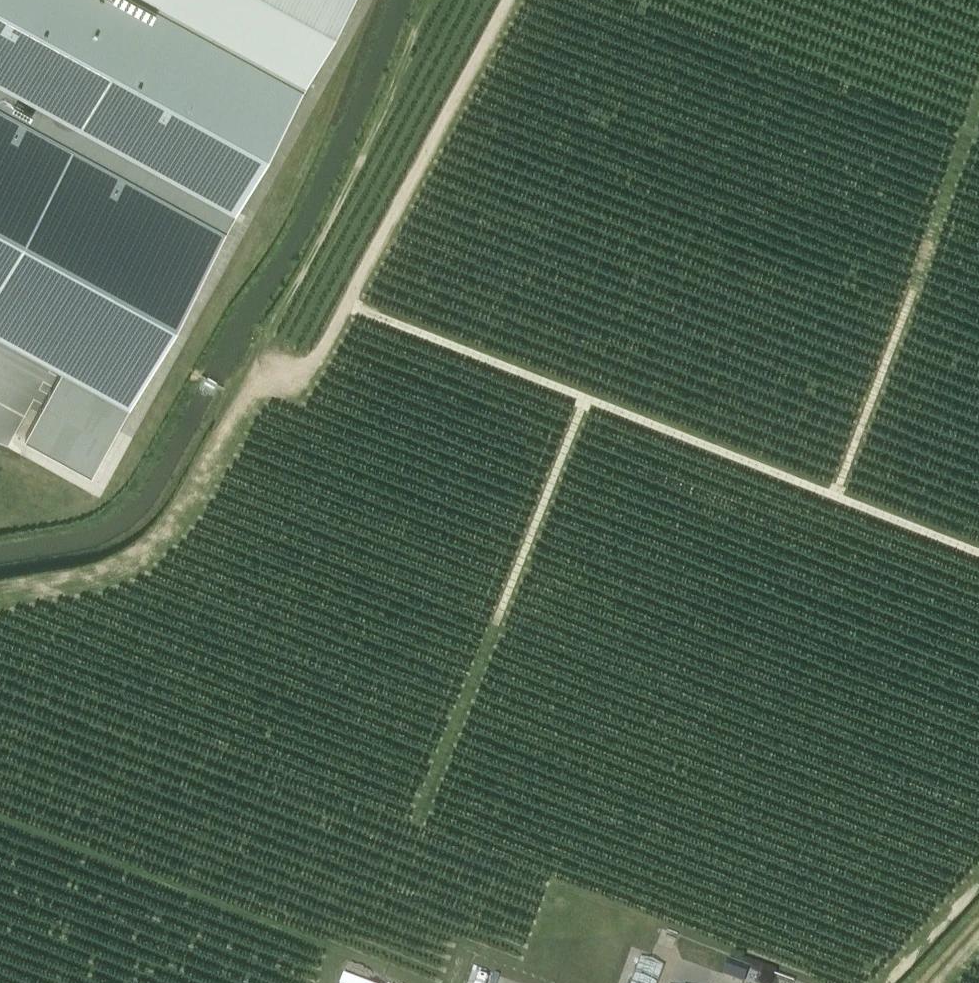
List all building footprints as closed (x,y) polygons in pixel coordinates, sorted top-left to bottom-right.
[(234,225),(351,0),(0,0),(0,94),(234,225)] [(633,982),(657,982),(663,968),(641,960),(633,982)] [(725,975),(761,982),(770,982),(773,972),(728,961),(725,975)] [(336,982),(376,982),(339,972),(336,982)]
